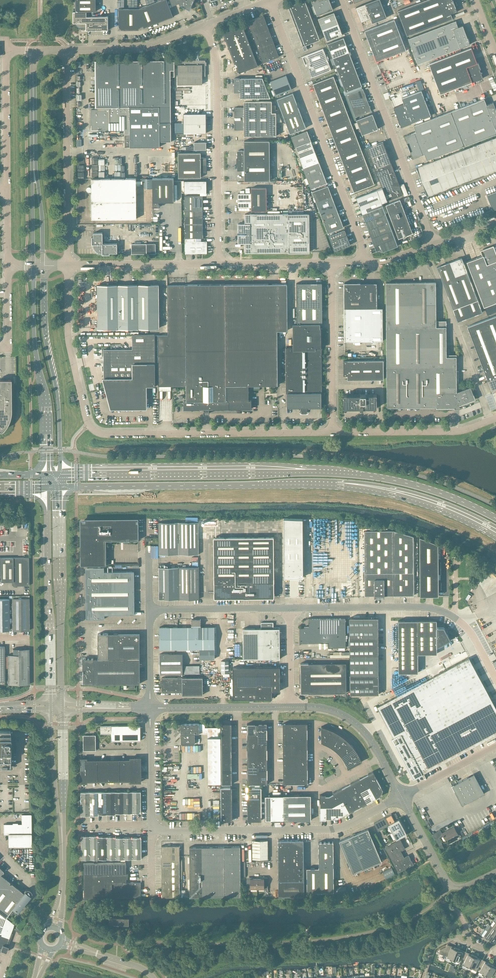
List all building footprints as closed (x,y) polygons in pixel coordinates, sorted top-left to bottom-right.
[(72,11),(73,24),(75,24),(79,28),(86,28),(86,30),(108,30),(108,16),(86,16),(86,11),(96,11),(96,0),(75,0),(76,11),(72,11)] [(167,0),(160,0),(138,8),(118,8),(118,27),(121,30),(139,29),(139,28),(143,26),(144,28),(173,16),(167,0)] [(194,0),(170,0),(172,5),(179,3),(180,5),(190,9),(192,6),(191,6),(194,0)] [(312,20),(310,13),(305,0),(304,0),(288,6),(290,13),(305,50),(308,49),(306,44),(320,39),(312,20)] [(329,0),(311,0),(317,15),(333,9),(329,0)] [(380,0),(374,0),(355,7),(361,22),(370,18),(372,23),(387,17),(380,0)] [(451,14),(457,11),(453,0),(426,0),(398,11),(407,36),(453,18),(451,14)] [(343,35),(338,23),(334,12),(318,18),(327,41),(343,35)] [(279,56),(270,32),(263,15),(247,21),(263,62),(279,56)] [(406,50),(394,19),(364,31),(376,61),(406,50)] [(470,44),(463,25),(458,27),(455,20),(408,38),(418,64),(470,44)] [(257,66),(242,24),(222,31),(238,73),(257,66)] [(362,85),(351,58),(343,37),(327,43),(346,91),(362,85)] [(482,72),(478,62),(477,62),(471,47),(429,63),(440,93),(472,82),(483,78),(481,73),(482,72)] [(331,70),(323,48),(302,56),(310,77),(331,70)] [(97,109),(91,109),(91,130),(105,129),(109,129),(109,123),(120,123),(120,116),(125,116),(125,131),(125,134),(125,147),(130,147),(160,147),(160,142),(171,142),(171,124),(172,124),(172,121),(171,122),(171,77),(174,76),(174,60),(169,60),(162,60),(94,61),(95,107),(97,107),(97,109)] [(205,76),(205,60),(182,60),(182,64),(177,64),(178,84),(202,84),(202,76),(205,76)] [(291,89),(286,75),(270,81),(275,95),(291,89)] [(374,184),(354,130),(333,76),(313,83),(354,191),(374,184)] [(270,98),(262,78),(234,78),(234,92),(240,92),(240,98),(270,98)] [(409,88),(411,93),(421,90),(419,85),(409,88)] [(371,111),(363,88),(347,94),(355,117),(371,111)] [(431,115),(421,90),(401,98),(404,104),(393,107),(401,127),(431,115)] [(306,128),(293,93),(277,99),(290,134),(306,128)] [(495,127),(495,110),(493,102),(486,105),(484,98),(413,125),(416,131),(404,136),(413,158),(424,154),(426,160),(495,133),(495,130),(495,127)] [(276,136),(276,118),(276,112),(272,112),(272,101),(244,101),(244,107),(234,107),(234,118),(236,118),(236,119),(234,119),(234,130),(244,130),(244,136),(276,136)] [(206,114),(184,114),(184,133),(206,133),(206,114)] [(378,129),(372,114),(356,120),(362,135),(378,129)] [(327,182),(315,151),(307,131),(291,137),(311,189),(327,182)] [(495,169),(495,137),(416,167),(427,195),(495,169)] [(206,149),(206,142),(205,142),(205,139),(197,139),(197,142),(194,142),(194,149),(206,149)] [(270,180),(269,140),(244,141),(244,151),(237,151),(237,171),(244,171),(245,181),(270,180)] [(400,186),(383,142),(367,148),(382,187),(356,197),(362,213),(383,206),(382,203),(401,195),(401,194),(401,193),(402,193),(400,186)] [(206,172),(206,165),(206,157),(201,157),(201,152),(178,153),(178,178),(201,177),(201,172),(206,172)] [(152,221),(152,178),(137,178),(91,178),(91,224),(138,224),(138,223),(147,223),(146,221),(152,221)] [(174,201),(174,178),(152,178),(153,207),(159,207),(159,201),(174,201)] [(206,192),(206,180),(184,181),(184,193),(206,192)] [(343,227),(336,206),(328,185),(312,192),(327,233),(343,227)] [(267,210),(267,187),(251,187),(251,193),(238,193),(238,208),(251,208),(251,210),(267,210)] [(487,194),(493,210),(495,208),(495,191),(487,194)] [(203,238),(203,217),(202,196),(184,196),(185,238),(203,238)] [(413,233),(403,207),(400,199),(386,205),(398,238),(403,236),(404,237),(406,236),(406,235),(413,233)] [(398,246),(383,206),(362,213),(374,245),(376,251),(378,250),(379,251),(381,251),(382,251),(383,252),(398,246)] [(308,242),(308,214),(289,214),(289,213),(245,214),(245,223),(238,223),(238,243),(245,243),(245,253),(289,252),(309,252),(309,242),(308,242)] [(350,245),(347,235),(346,235),(344,230),(329,235),(333,245),(332,245),(334,251),(350,245)] [(117,252),(117,243),(102,243),(102,233),(93,233),(93,236),(92,236),(92,244),(93,244),(93,245),(94,247),(95,248),(95,249),(96,251),(98,251),(99,252),(101,252),(102,253),(102,254),(110,254),(110,253),(117,252)] [(207,253),(207,241),(185,241),(185,253),(207,253)] [(155,253),(155,243),(131,244),(131,254),(155,253)] [(493,246),(485,249),(482,254),(483,255),(467,261),(484,306),(495,302),(495,254),(493,246)] [(462,257),(437,267),(453,309),(457,321),(482,312),(478,300),(462,257)] [(446,357),(446,327),(436,327),(436,282),(386,282),(387,407),(454,407),(454,408),(455,408),(459,408),(459,405),(475,399),(470,387),(457,392),(456,357),(446,357)] [(278,385),(277,331),(287,331),(287,283),(225,284),(185,284),(185,285),(167,285),(168,335),(158,335),(158,386),(159,386),(159,390),(171,390),(171,386),(186,386),(186,400),(184,400),(184,409),(204,409),(204,410),(209,410),(209,409),(251,408),(251,400),(249,400),(248,385),(278,385)] [(322,283),(296,283),(297,308),(322,308),(322,307),(321,307),(321,306),(322,306),(322,305),(322,283)] [(382,341),(381,307),(377,307),(377,283),(344,283),(344,341),(382,341)] [(159,328),(158,284),(97,285),(98,329),(159,328)] [(322,308),(297,308),(297,323),(320,323),(322,323),(322,311),(322,308)] [(468,326),(481,362),(491,390),(492,393),(494,391),(495,390),(495,315),(468,326)] [(310,324),(289,324),(290,411),(311,411),(310,324)] [(155,386),(155,334),(132,335),(132,339),(133,339),(133,349),(104,349),(104,378),(111,408),(145,407),(145,388),(146,388),(146,386),(154,386),(155,386)] [(384,379),(384,360),(343,360),(343,375),(347,375),(347,379),(384,379)] [(0,430),(1,430),(2,429),(4,426),(6,423),(8,420),(9,417),(10,413),(10,410),(10,384),(11,384),(11,379),(8,379),(8,380),(0,380),(0,430)] [(377,407),(377,394),(344,395),(344,408),(360,408),(360,409),(363,409),(363,408),(377,407)] [(302,519),(283,518),(284,577),(303,577),(302,519)] [(347,520),(324,519),(325,598),(348,597),(347,520)] [(106,564),(106,541),(106,540),(107,540),(119,540),(119,542),(125,542),(125,540),(138,540),(138,521),(83,521),(83,564),(83,565),(106,564)] [(178,522),(158,522),(159,547),(159,554),(179,554),(199,554),(199,538),(198,522),(178,522)] [(414,595),(414,536),(394,530),(364,530),(365,595),(374,595),(374,597),(385,597),(385,595),(414,595)] [(274,577),(273,537),(214,537),(214,578),(214,596),(254,596),(254,598),(259,598),(259,596),(274,596),(274,577)] [(438,596),(438,544),(420,537),(420,596),(438,596)] [(29,557),(1,557),(0,557),(0,577),(1,577),(1,582),(13,582),(13,584),(15,586),(29,585),(29,557)] [(135,614),(134,571),(104,572),(104,567),(87,568),(87,581),(86,581),(86,605),(88,605),(88,619),(105,619),(105,615),(135,614)] [(199,599),(199,567),(159,567),(159,599),(199,599)] [(29,630),(29,598),(12,598),(12,630),(29,630)] [(9,599),(0,599),(0,630),(9,630),(9,599)] [(379,694),(378,656),(378,617),(349,618),(350,694),(379,694)] [(346,647),(345,618),(309,618),(309,628),(299,628),(299,643),(328,642),(328,647),(346,647)] [(215,659),(214,627),(201,627),(201,619),(191,619),(191,627),(159,627),(159,649),(199,649),(200,659),(215,659)] [(437,647),(450,639),(444,627),(437,627),(437,620),(398,620),(398,673),(418,672),(418,654),(437,653),(437,647)] [(280,658),(279,628),(273,628),(273,622),(261,622),(261,628),(243,628),(243,658),(280,658)] [(140,683),(140,658),(140,633),(98,633),(98,658),(83,659),(83,684),(140,683)] [(29,684),(29,649),(22,649),(22,648),(18,648),(18,649),(13,649),(13,655),(8,655),(8,684),(29,684)] [(183,674),(183,654),(160,654),(160,674),(183,674)] [(469,657),(425,681),(423,679),(421,680),(423,682),(377,706),(415,777),(495,734),(495,708),(469,657)] [(346,693),(346,678),(346,663),(301,663),(301,673),(300,673),(300,674),(300,682),(301,683),(301,693),(346,693)] [(280,690),(280,667),(233,667),(233,698),(272,698),(272,691),(280,690)] [(203,694),(203,677),(162,677),(162,681),(160,681),(160,686),(162,686),(162,692),(182,692),(182,694),(203,694)] [(221,783),(220,727),(205,727),(205,725),(204,724),(203,723),(181,724),(181,734),(180,734),(180,737),(181,737),(181,743),(195,743),(195,733),(208,733),(208,783),(221,783)] [(232,784),(232,754),(231,723),(221,724),(222,784),(232,784)] [(260,754),(260,723),(259,723),(259,724),(255,724),(255,723),(247,723),(247,754),(257,754),(260,754)] [(307,733),(307,723),(295,723),(295,728),(295,733),(307,733)] [(140,740),(140,725),(100,726),(100,734),(111,734),(111,741),(140,740)] [(325,744),(331,729),(329,729),(327,728),(325,727),(323,727),(321,726),(321,742),(323,743),(325,744)] [(331,747),(340,734),(338,733),(336,732),(334,731),(333,730),(331,729),(325,744),(327,745),(329,745),(330,746),(331,747)] [(16,738),(10,738),(10,730),(0,730),(0,767),(10,767),(10,752),(16,752),(16,738)] [(308,743),(307,738),(307,733),(295,733),(295,738),(295,743),(308,743)] [(337,751),(347,740),(346,738),(344,737),(343,736),(341,735),(340,734),(331,747),(332,748),(333,748),(335,749),(337,751)] [(96,750),(96,735),(83,735),(83,750),(96,750)] [(342,756),(354,747),(353,745),(351,744),(350,743),(349,741),(347,740),(337,751),(338,752),(339,753),(340,754),(341,755),(342,756)] [(308,753),(308,748),(308,743),(295,743),(295,748),(295,753),(308,753)] [(355,749),(354,747),(342,756),(342,757),(343,759),(344,760),(345,761),(345,762),(359,755),(358,754),(357,752),(356,750),(355,749)] [(267,753),(260,754),(257,754),(257,764),(257,774),(267,773),(267,753)] [(308,763),(308,753),(295,753),(295,758),(295,763),(308,763)] [(257,764),(257,754),(247,754),(247,764),(257,764)] [(348,769),(362,761),(361,759),(360,758),(359,755),(345,762),(346,764),(347,764),(347,766),(348,769)] [(87,782),(86,770),(92,770),(92,760),(87,760),(87,758),(81,758),(81,782),(87,782)] [(141,782),(141,758),(130,758),(130,760),(125,760),(125,770),(125,780),(130,780),(130,782),(141,782)] [(109,770),(109,760),(98,760),(98,770),(109,770)] [(308,773),(308,768),(308,763),(295,763),(295,768),(295,773),(308,773)] [(257,774),(257,764),(247,764),(247,774),(257,774)] [(114,770),(109,770),(98,770),(98,780),(114,780),(114,770)] [(379,782),(377,778),(373,771),(368,774),(364,776),(370,787),(379,782)] [(267,784),(267,773),(257,774),(257,784),(267,784)] [(308,783),(308,778),(308,773),(295,773),(296,778),(296,784),(308,783)] [(257,784),(257,774),(247,774),(247,784),(257,784)] [(484,793),(474,774),(452,785),(462,805),(484,793)] [(370,787),(364,776),(360,778),(355,780),(361,792),(370,787)] [(361,792),(355,780),(350,783),(346,785),(352,797),(361,792)] [(381,796),(383,789),(381,786),(379,782),(370,787),(376,798),(380,796),(381,796)] [(352,797),(346,785),(342,788),(342,787),(337,790),(344,801),(352,797)] [(232,820),(232,804),(232,787),(221,787),(221,820),(232,820)] [(376,798),(370,787),(361,792),(367,803),(372,801),(376,798)] [(344,801),(337,790),(333,792),(333,793),(329,796),(333,807),(344,801)] [(90,815),(90,791),(81,792),(81,815),(82,815),(89,815),(90,815)] [(98,814),(98,791),(90,791),(90,815),(98,815),(99,815),(98,814)] [(107,814),(107,791),(98,791),(98,814),(106,814),(107,814)] [(115,813),(115,791),(107,791),(107,814),(115,814),(116,814),(116,813),(115,813)] [(124,813),(124,791),(115,791),(115,813),(116,813),(124,813)] [(132,813),(132,791),(124,791),(124,813),(132,812),(132,813)] [(141,812),(141,791),(132,791),(132,813),(133,813),(133,812),(140,812),(141,812)] [(367,803),(361,792),(352,797),(358,808),(362,806),(363,806),(367,803)] [(333,807),(329,796),(326,796),(326,794),(320,794),(320,802),(320,807),(333,807)] [(311,820),(311,795),(271,795),(271,820),(311,820)] [(358,808),(352,797),(344,801),(350,813),(354,810),(358,808)] [(333,807),(320,807),(320,819),(326,819),(326,818),(337,818),(344,814),(345,815),(350,813),(344,801),(333,807)] [(407,833),(399,819),(395,820),(391,813),(374,822),(378,831),(389,825),(396,839),(407,833)] [(31,835),(31,814),(21,814),(21,824),(3,824),(3,834),(8,834),(8,846),(31,846),(31,835)] [(458,833),(454,827),(442,833),(446,840),(458,833)] [(368,829),(353,835),(339,841),(353,873),(382,861),(368,829)] [(82,835),(81,835),(81,859),(90,859),(94,858),(94,862),(97,862),(97,858),(99,858),(107,858),(116,858),(124,858),(132,858),(141,858),(141,836),(140,836),(140,837),(133,837),(133,836),(132,836),(132,837),(124,837),(123,837),(116,837),(116,836),(115,836),(108,836),(107,836),(99,836),(99,835),(98,835),(91,835),(90,835),(82,835)] [(401,850),(402,849),(403,846),(402,845),(403,845),(400,839),(385,847),(391,860),(402,854),(401,850)] [(268,858),(268,840),(252,840),(253,859),(268,858)] [(304,880),(303,840),(278,840),(278,896),(304,896),(304,880)] [(334,892),(333,842),(318,842),(319,868),(307,868),(307,892),(334,892)] [(241,896),(240,846),(189,847),(190,897),(241,896)] [(413,864),(410,858),(410,859),(409,857),(406,857),(405,857),(404,857),(402,854),(391,860),(398,872),(413,864)] [(126,882),(126,862),(97,862),(94,862),(83,862),(84,898),(141,897),(141,882),(126,882)] [(24,891),(23,892),(0,874),(1,873),(2,873),(3,872),(3,871),(3,870),(0,867),(0,913),(9,920),(11,918),(25,901),(24,901),(26,899),(27,900),(31,896),(31,895),(31,894),(31,893),(31,892),(31,891),(30,890),(29,889),(28,889),(27,889),(26,889),(25,889),(24,890),(24,891)] [(257,888),(257,878),(249,878),(249,881),(246,881),(246,890),(250,890),(250,888),(257,888)] [(267,889),(267,880),(264,880),(264,878),(257,878),(257,888),(264,888),(264,889),(267,889)] [(12,929),(14,924),(9,920),(0,913),(0,948),(1,948),(0,950),(6,952),(8,946),(6,946),(12,929)] [(110,916),(109,926),(129,927),(129,918),(110,916)] [(492,926),(491,925),(487,930),(495,936),(495,929),(492,926)] [(487,930),(483,936),(487,939),(488,938),(493,942),(495,939),(495,940),(495,936),(487,930)] [(452,960),(457,948),(454,946),(454,948),(447,945),(445,948),(444,947),(440,949),(439,953),(443,955),(447,956),(447,958),(452,960)] [(462,959),(465,952),(459,950),(460,949),(457,948),(452,960),(458,962),(460,958),(462,959)] [(469,967),(474,955),(471,954),(471,955),(465,952),(462,959),(463,959),(465,960),(463,964),(469,967)] [(474,955),(469,967),(474,969),(476,971),(479,966),(482,960),(476,958),(477,956),(474,955)] [(484,975),(491,963),(488,962),(487,963),(482,960),(479,966),(481,968),(479,972),(484,975)] [(495,973),(495,968),(493,966),(493,965),(491,963),(484,975),(489,977),(492,974),(494,975),(495,973)]
